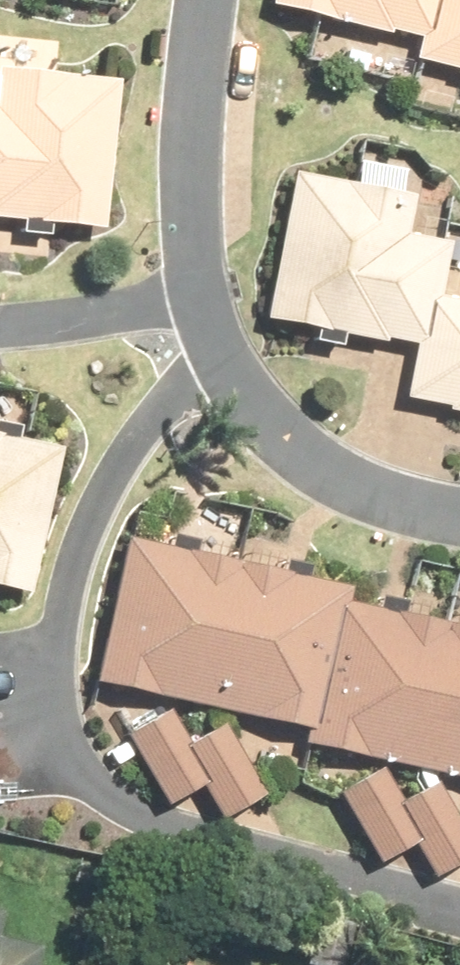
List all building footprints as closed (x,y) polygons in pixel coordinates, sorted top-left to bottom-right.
[(271,11),(387,38),(389,31),(422,39),(416,63),(459,73),(457,79),(459,79),(459,0),(274,0),(271,11)] [(104,234),(118,82),(0,71),(0,225),(104,234)] [(293,174),(264,322),(413,351),(403,401),(448,410),(447,413),(459,416),(459,303),(437,299),(448,242),(407,234),(414,197),(401,194),(404,174),(361,166),(358,186),(293,174)] [(30,600),(62,450),(0,436),(0,593),(30,600)] [(123,540),(91,686),(303,732),(300,746),(459,781),(459,631),(346,606),(350,589),(123,540)] [(172,710),(126,735),(166,806),(202,786),(222,821),(266,797),(225,722),(189,742),(172,710)] [(338,799),(378,870),(414,849),(434,885),(459,871),(459,828),(437,786),(401,806),(384,774),(338,799)] [(39,948),(0,941),(0,964),(36,964),(39,948)]
